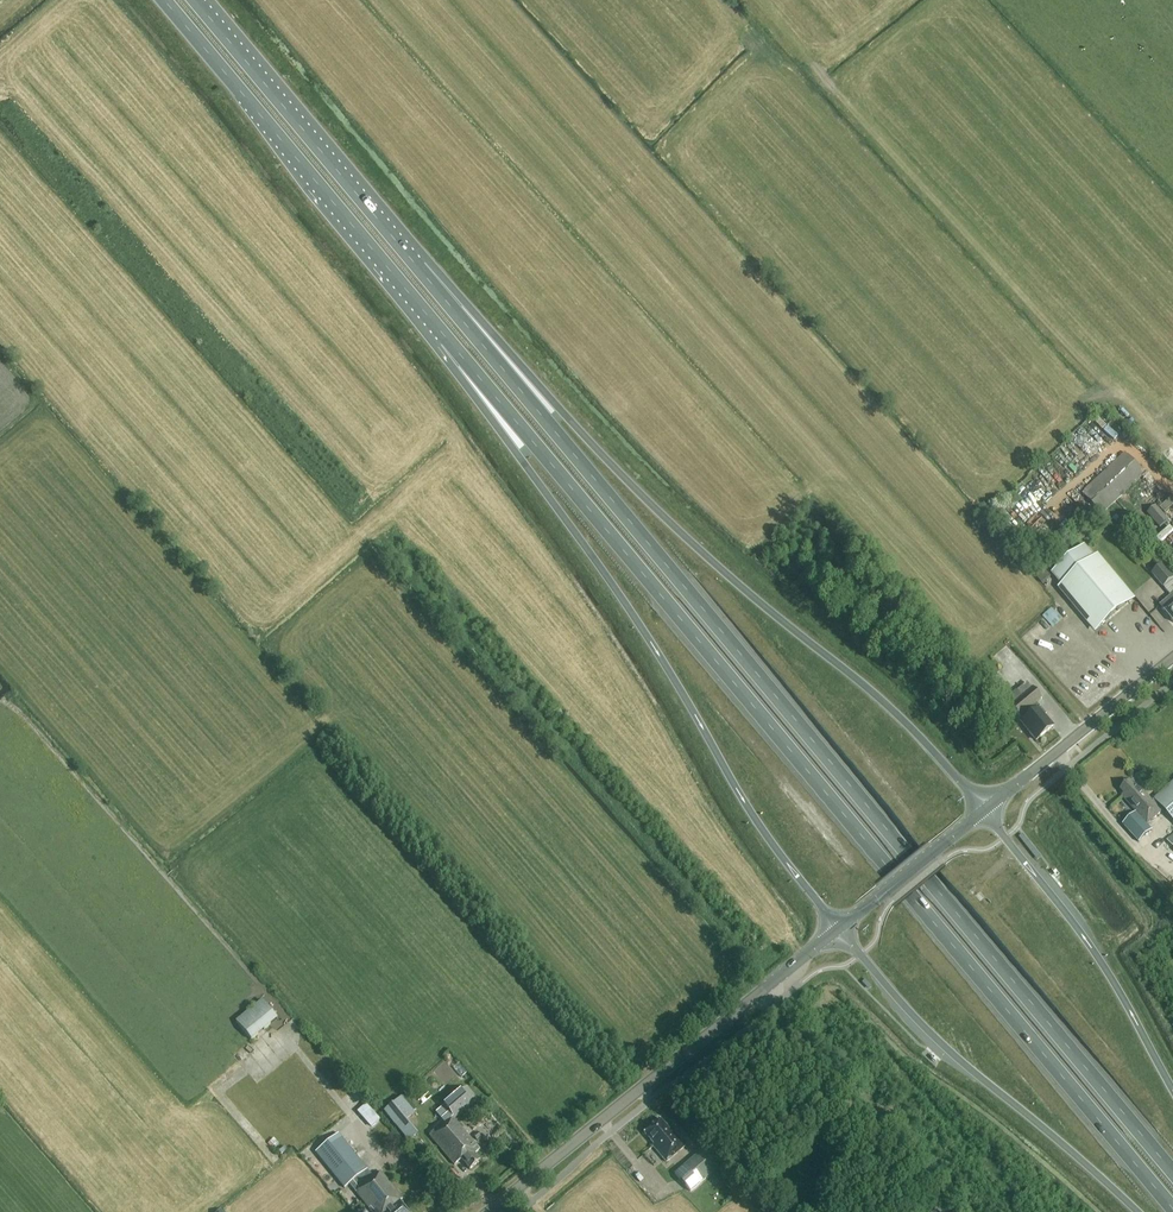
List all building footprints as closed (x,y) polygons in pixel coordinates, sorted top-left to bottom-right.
[(1102,515),(1145,474),(1126,453),(1082,494),(1102,515)] [(1171,498),(1161,508),(1166,513),(1172,506),(1172,500),(1171,498)] [(1160,528),(1169,521),(1157,507),(1147,515),(1160,528)] [(1160,543),(1172,531),(1168,526),(1155,538),(1160,543)] [(1096,630),(1132,599),(1098,558),(1096,560),(1084,546),(1052,574),(1063,587),(1061,589),(1096,630)] [(1162,565),(1152,574),(1171,597),(1160,607),(1172,622),(1172,577),(1162,565)] [(1053,626),(1062,618),(1052,607),(1043,615),(1053,626)] [(1032,689),(1027,683),(1017,691),(1022,697),(1011,706),(1020,717),(1028,710),(1032,715),(1026,719),(1032,726),(1027,730),(1036,741),(1052,727),(1044,717),(1046,715),(1040,708),(1036,704),(1042,699),(1032,688),(1032,689)] [(1162,812),(1154,803),(1133,780),(1131,783),(1130,782),(1120,790),(1124,795),(1122,797),(1141,819),(1138,822),(1137,821),(1127,830),(1140,844),(1150,835),(1144,828),(1162,812)] [(1154,803),(1162,812),(1172,824),(1172,786),(1154,803)] [(1022,834),(1018,837),(1036,861),(1041,857),(1022,834)] [(865,979),(862,982),(870,989),(872,987),(865,979)] [(251,1042),(277,1020),(261,1001),(235,1022),(251,1042)] [(441,1090),(432,1099),(440,1109),(450,1100),(441,1090)] [(480,1161),(474,1155),(480,1150),(454,1119),(471,1105),(461,1093),(446,1105),(454,1115),(429,1135),(454,1166),(461,1160),(469,1170),(480,1161)] [(373,1126),(383,1120),(373,1102),(362,1109),(373,1126)] [(672,1135),(660,1120),(644,1133),(654,1145),(652,1147),(666,1163),(685,1147),(674,1133),(672,1135)] [(473,1135),(477,1140),(481,1136),(478,1132),(473,1135)] [(338,1135),(315,1153),(344,1189),(349,1185),(356,1193),(371,1211),(407,1211),(399,1202),(402,1200),(381,1173),(373,1178),(367,1171),(367,1170),(338,1135)] [(529,1142),(522,1147),(527,1153),(533,1148),(529,1142)] [(718,1169),(702,1150),(674,1174),(690,1193),(718,1169)] [(721,1186),(727,1181),(719,1171),(712,1176),(721,1186)] [(924,1204),(919,1198),(923,1195),(913,1184),(904,1192),(914,1203),(906,1210),(907,1211),(912,1211),(911,1211),(917,1206),(919,1208),(924,1204)]
